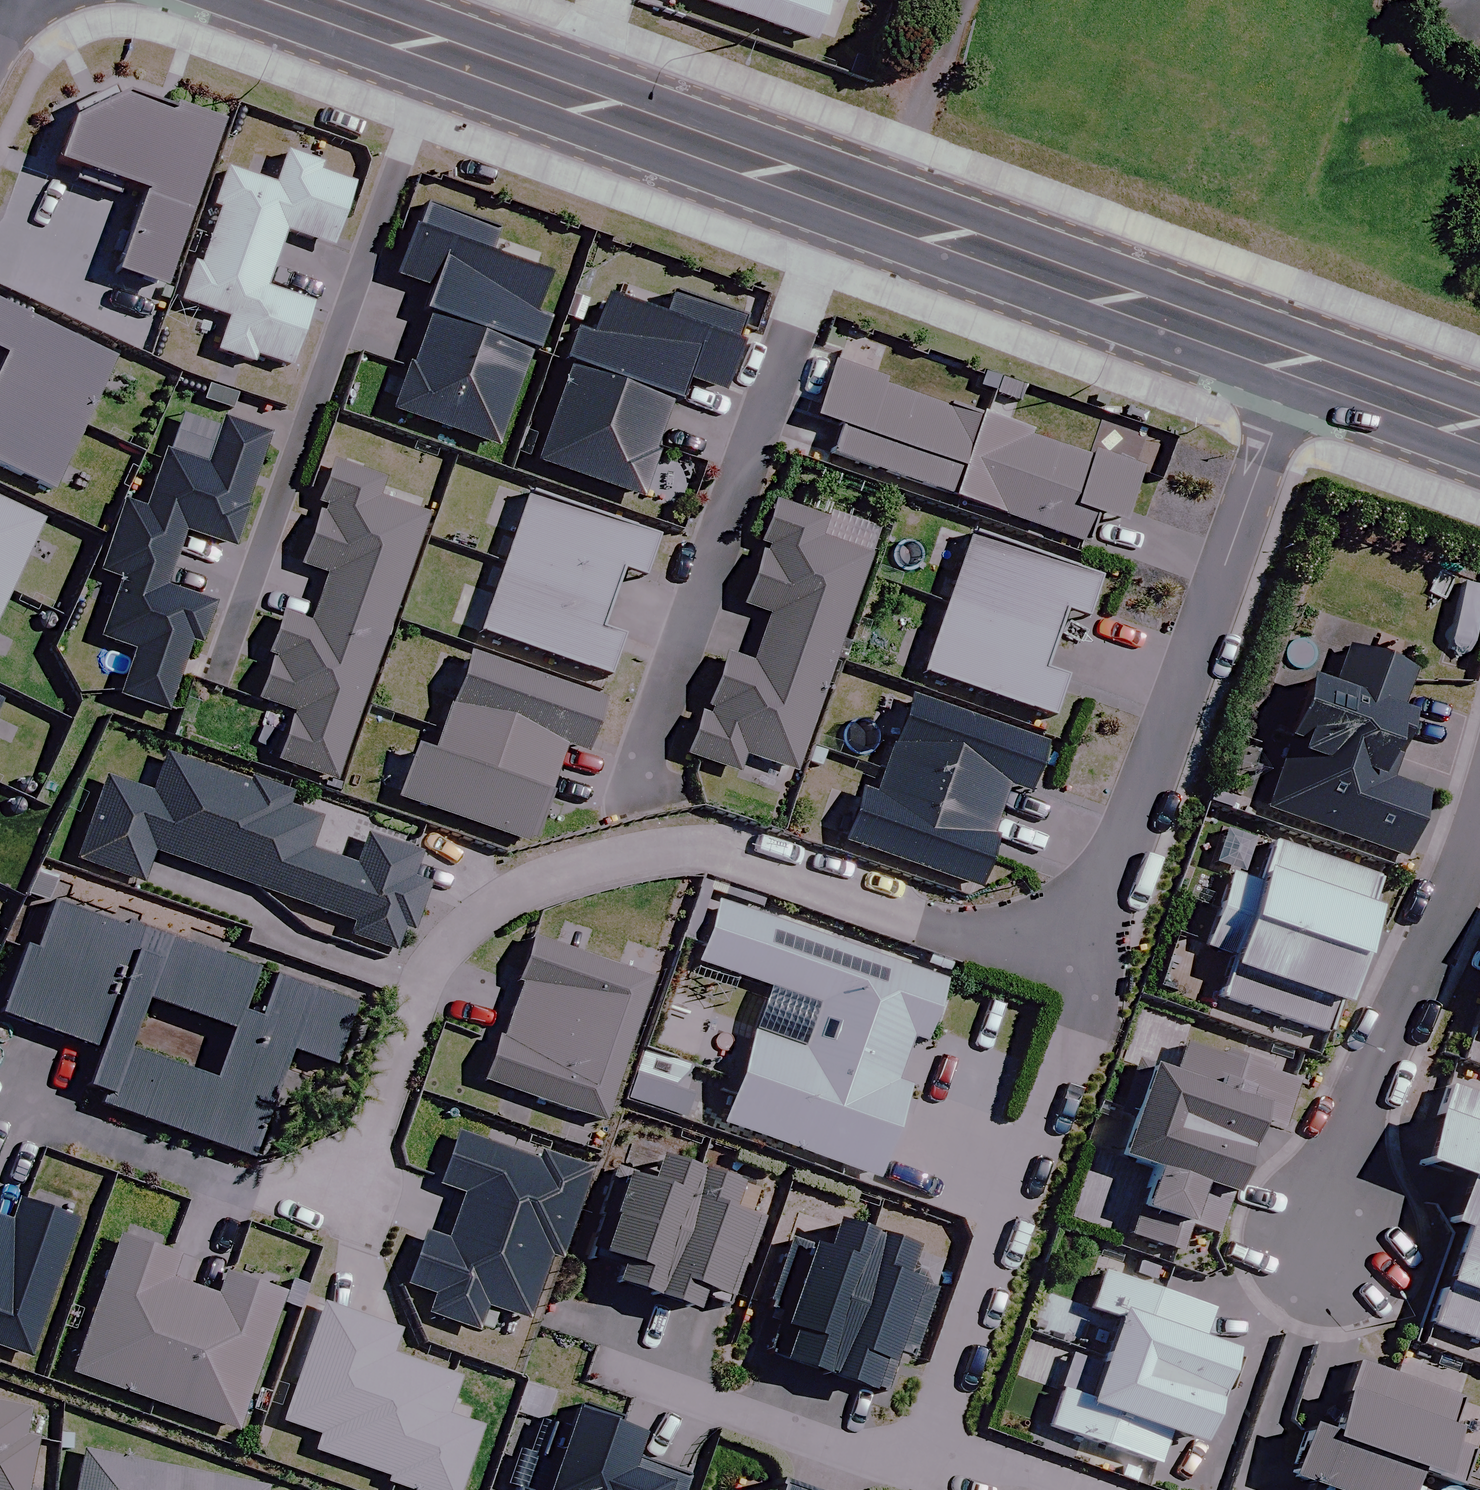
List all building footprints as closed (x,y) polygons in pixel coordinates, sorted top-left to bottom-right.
[(813,39),(828,0),(704,0),(813,39)] [(117,270),(165,287),(224,121),(128,89),(74,117),(60,158),(146,189),(117,270)] [(497,227),(427,203),(419,226),(415,225),(398,274),(435,286),(427,310),(432,311),(531,344),(539,347),(548,321),(534,316),(549,273),(488,253),(497,227)] [(567,359),(572,361),(670,394),(680,397),(686,377),(726,390),(749,319),(674,294),(667,315),(608,295),(595,334),(578,329),(567,359)] [(0,298),(0,349),(11,354),(0,375),(0,385),(85,425),(119,355),(0,298)] [(531,344),(432,311),(414,364),(410,362),(395,408),(498,442),(531,344)] [(670,394),(572,361),(538,462),(642,496),(657,451),(652,449),(670,394)] [(884,377),(836,361),(818,414),(844,423),(833,453),(955,494),(981,417),(881,384),(884,377)] [(54,489),(85,425),(0,385),(0,463),(54,489)] [(1092,455),(981,417),(955,494),(1087,539),(1097,509),(1125,519),(1143,467),(1093,450),(1092,455)] [(245,506),(269,433),(224,418),(209,463),(168,449),(148,509),(124,501),(113,532),(177,553),(185,528),(234,544),(247,506),(245,506)] [(385,477),(333,460),(320,500),(324,502),(303,562),(328,570),(319,596),(391,620),(427,513),(379,497),(385,477)] [(656,535),(530,491),(505,563),(612,599),(623,567),(643,574),(656,535)] [(0,497),(0,584),(13,590),(48,520),(0,497)] [(826,516),(778,500),(764,540),(768,542),(747,601),(772,609),(763,635),(836,659),(871,554),(819,537),(826,516)] [(947,603),(1053,639),(1064,605),(1086,613),(1099,574),(972,531),(947,603)] [(166,586),(177,553),(113,532),(101,568),(123,576),(103,636),(137,648),(122,693),(167,708),(190,638),(201,642),(215,602),(166,586)] [(612,599),(505,563),(482,631),(609,675),(623,636),(602,628),(612,599)] [(0,584),(0,618),(13,590),(0,584)] [(391,620),(319,596),(310,622),(284,613),(270,653),(275,655),(261,697),(296,709),(279,760),(337,780),(391,620)] [(1053,639),(947,603),(924,671),(1054,716),(1067,678),(1042,669),(1053,639)] [(702,712),(688,753),(737,769),(743,751),(798,770),(836,659),(763,635),(754,662),(728,654),(707,714),(702,712)] [(1319,683),(1299,676),(1274,745),(1285,749),(1259,821),(1394,868),(1424,782),(1394,771),(1411,721),(1395,715),(1410,673),(1332,646),(1319,683)] [(467,652),(441,728),(556,767),(564,742),(586,750),(604,699),(467,652)] [(893,744),(885,768),(999,807),(1007,782),(1032,791),(1049,742),(915,696),(897,746),(893,744)] [(530,842),(556,767),(441,728),(433,751),(417,745),(400,797),(530,842)] [(290,804),(294,793),(252,779),(251,783),(168,755),(154,793),(106,777),(77,858),(143,880),(154,848),(262,885),(290,804)] [(999,807),(885,768),(876,794),(864,790),(846,843),(980,888),(997,836),(990,834),(999,807)] [(324,816),(290,804),(262,885),(357,918),(352,935),(398,950),(406,926),(413,929),(429,882),(413,877),(422,850),(368,831),(356,865),(313,850),(324,816)] [(1381,882),(1264,843),(1212,1003),(1329,1042),(1381,882)] [(949,983),(722,902),(700,963),(821,1006),(805,1051),(756,1033),(722,1126),(877,1181),(910,1088),(897,1083),(913,1036),(928,1041),(949,983)] [(262,1018),(243,1012),(259,969),(131,924),(129,929),(54,903),(37,951),(26,947),(2,1014),(104,1050),(87,1098),(252,1157),(291,1047),(335,1063),(354,1009),(276,981),(262,1018)] [(523,982),(514,1008),(627,1048),(652,978),(535,938),(520,981),(523,982)] [(236,1029),(145,997),(126,1048),(218,1081),(236,1029)] [(627,1048),(514,1008),(503,1038),(499,1037),(484,1080),(602,1121),(627,1048)] [(1181,1260),(1185,1247),(1210,1256),(1253,1133),(1274,1140),(1294,1081),(1182,1042),(1172,1070),(1146,1061),(1107,1173),(1133,1182),(1123,1211),(1133,1214),(1124,1240),(1181,1260)] [(698,1072),(643,1053),(627,1098),(682,1117),(698,1072)] [(1444,1081),(1415,1162),(1459,1177),(1443,1223),(1457,1228),(1425,1321),(1479,1341),(1479,1094),(1444,1081)] [(562,1254),(592,1169),(544,1152),(541,1161),(460,1133),(442,1183),(464,1191),(455,1216),(550,1249),(562,1254)] [(658,1297),(703,1170),(632,1146),(623,1172),(620,1172),(593,1248),(626,1259),(618,1283),(658,1297)] [(658,1297),(699,1311),(707,1289),(732,1298),(760,1219),(734,1210),(743,1184),(703,1170),(658,1297)] [(28,1356),(78,1219),(19,1198),(11,1221),(0,1217),(0,1346),(28,1356)] [(550,1249),(455,1216),(447,1239),(427,1232),(409,1282),(437,1292),(430,1313),(477,1330),(486,1305),(525,1319),(550,1249)] [(830,1375),(880,1233),(841,1220),(830,1253),(795,1241),(767,1318),(780,1322),(769,1354),(830,1375)] [(918,1247),(880,1233),(830,1375),(883,1393),(898,1353),(913,1359),(938,1289),(922,1284),(923,1281),(908,1276),(918,1247)] [(152,1400),(193,1285),(172,1277),(179,1255),(123,1235),(74,1372),(152,1400)] [(193,1285),(152,1400),(236,1430),(285,1292),(227,1271),(219,1294),(193,1285)] [(1089,1310),(1118,1319),(1095,1395),(1063,1385),(1050,1428),(1159,1462),(1169,1430),(1207,1442),(1237,1348),(1207,1339),(1217,1308),(1101,1272),(1089,1310)] [(325,1304),(283,1421),(322,1435),(317,1449),(390,1476),(388,1481),(413,1489),(459,1489),(481,1427),(447,1415),(461,1377),(393,1353),(401,1331),(325,1304)] [(1356,1358),(1332,1425),(1306,1416),(1287,1468),(1312,1477),(1308,1489),(1402,1489),(1411,1463),(1457,1479),(1470,1443),(1446,1435),(1461,1394),(1356,1358)] [(0,1408),(0,1489),(22,1489),(36,1414),(0,1408)] [(520,1489),(684,1489),(688,1479),(637,1461),(646,1435),(578,1410),(569,1437),(543,1427),(520,1489)] [(85,1451),(77,1489),(267,1489),(267,1488),(85,1451)]
